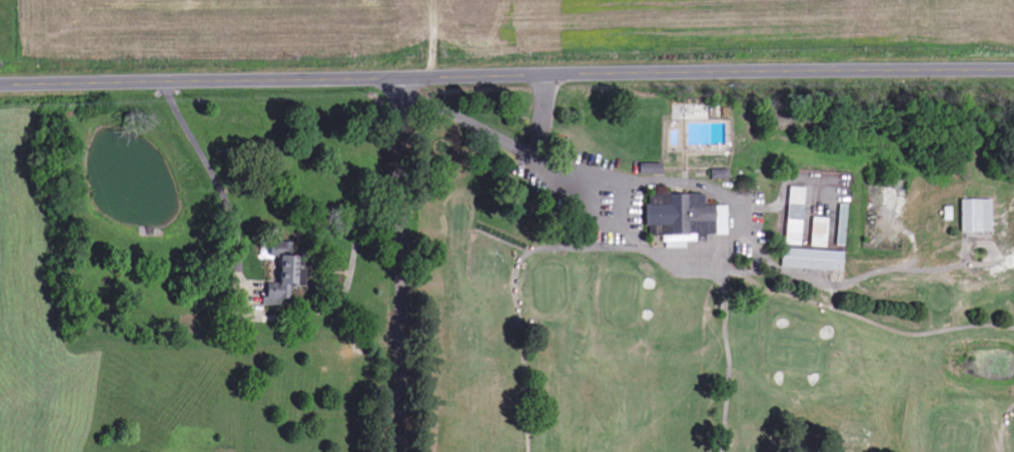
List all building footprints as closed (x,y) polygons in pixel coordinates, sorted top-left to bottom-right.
[(666,175),(666,164),(644,165),(644,176),(666,175)] [(797,181),(793,238),(812,240),(815,182),(797,181)] [(656,190),(656,228),(736,228),(734,199),(714,199),(713,187),(656,190)] [(969,193),(969,226),(1001,226),(1003,193),(969,193)] [(849,199),(846,240),(859,242),(864,200),(849,199)] [(952,199),(960,199),(961,216),(952,216),(952,199)] [(821,210),(820,240),(837,243),(838,211),(821,210)] [(290,257),(291,245),(285,245),(284,287),(303,288),(304,258),(290,257)] [(847,272),(847,253),(785,251),(784,270),(847,272)]
